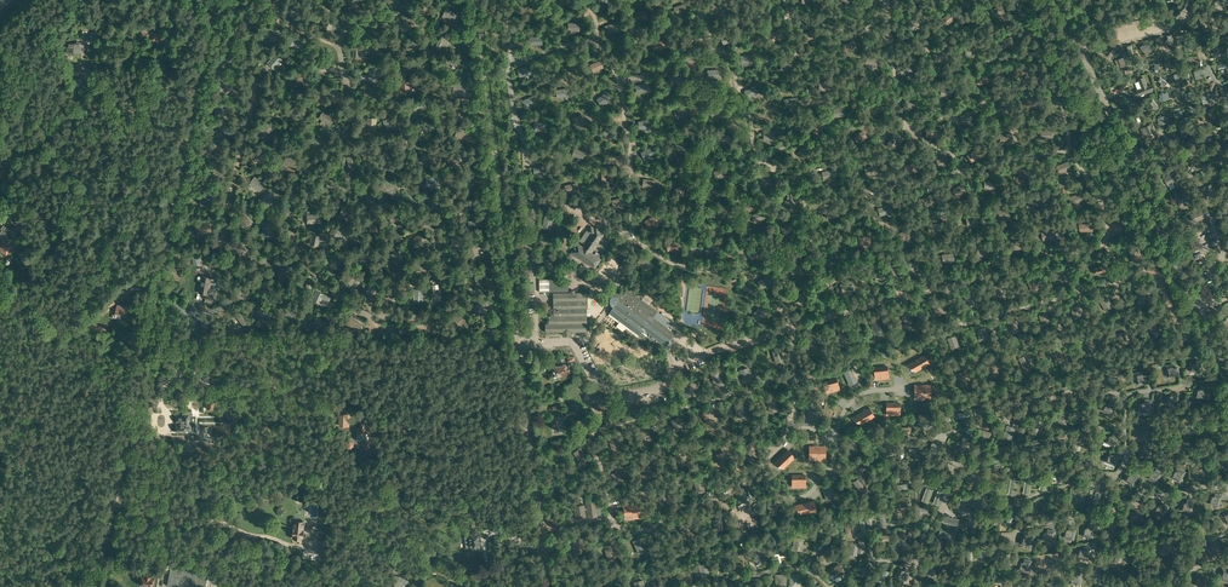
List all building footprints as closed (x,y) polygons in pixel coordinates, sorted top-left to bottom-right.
[(266,6),(271,10),(279,0),(271,0),(266,6)] [(291,0),(285,15),(291,17),(294,7),(295,5),(296,2),(291,0)] [(361,4),(359,0),(349,0),(351,5),(345,8),(347,12),(361,4)] [(397,0),(386,0),(393,10),(400,5),(397,0)] [(523,1),(526,9),(537,6),(535,0),(526,0),(523,1)] [(722,0),(719,0),(712,5),(717,13),(726,6),(722,0)] [(1215,2),(1217,11),(1227,8),(1227,1),(1227,0),(1221,0),(1215,2)] [(688,11),(685,3),(673,7),(677,15),(688,11)] [(1002,5),(990,9),(992,17),(1005,13),(1002,5)] [(444,9),(441,17),(453,23),(457,15),(444,9)] [(648,19),(647,10),(636,12),(637,21),(648,19)] [(247,11),(245,15),(258,19),(259,15),(247,11)] [(941,19),(946,25),(955,18),(949,11),(941,19)] [(1204,15),(1199,17),(1204,32),(1210,30),(1204,15)] [(1215,16),(1209,18),(1214,31),(1219,29),(1220,29),(1215,16)] [(908,26),(919,26),(918,17),(907,18),(908,26)] [(329,30),(334,22),(327,18),(322,26),(329,30)] [(405,27),(418,27),(418,18),(404,18),(404,23),(405,23),(405,27)] [(580,31),(580,22),(568,22),(568,31),(580,31)] [(618,30),(616,22),(605,25),(607,34),(618,30)] [(368,32),(379,35),(382,27),(370,23),(368,32)] [(274,41),(281,33),(274,27),(267,36),(274,41)] [(686,35),(691,42),(701,36),(697,28),(686,35)] [(780,28),(770,33),(774,41),(784,36),(780,28)] [(887,43),(895,38),(888,28),(881,33),(887,43)] [(815,30),(804,32),(806,41),(817,38),(815,30)] [(166,43),(155,31),(149,38),(154,43),(155,42),(161,48),(166,43)] [(731,32),(721,36),(723,44),(734,40),(731,32)] [(1190,32),(1176,37),(1177,42),(1192,37),(1190,32)] [(90,34),(85,39),(86,40),(86,41),(89,45),(95,39),(92,36),(91,36),(90,34)] [(447,46),(451,38),(442,34),(435,48),(439,50),(442,43),(447,46)] [(292,35),(287,46),(292,49),(295,42),(304,46),(306,41),(292,35)] [(543,44),(542,36),(529,37),(530,45),(543,44)] [(999,40),(1002,48),(1014,44),(1011,36),(999,40)] [(1218,39),(1219,44),(1227,42),(1227,36),(1218,39)] [(664,39),(652,42),(654,50),(666,47),(664,39)] [(853,40),(843,43),(845,52),(856,48),(853,40)] [(67,51),(67,54),(76,55),(76,52),(80,52),(80,43),(81,42),(77,42),(77,43),(68,42),(67,51)] [(1192,42),(1187,43),(1187,44),(1189,51),(1190,51),(1193,51),(1193,50),(1195,49),(1193,45),(1195,45),(1194,42),(1192,42)] [(1143,45),(1140,47),(1141,48),(1144,53),(1145,53),(1150,48),(1150,47),(1151,47),(1149,44),(1148,45),(1147,43),(1144,46),(1143,45)] [(1216,43),(1211,44),(1216,57),(1220,55),(1216,43)] [(964,47),(966,56),(978,52),(975,44),(964,47)] [(368,48),(353,48),(353,58),(359,58),(360,53),(368,54),(368,48)] [(1113,48),(1108,56),(1111,58),(1116,50),(1113,48)] [(933,53),(936,62),(948,58),(946,50),(933,53)] [(229,67),(238,57),(231,51),(222,61),(229,67)] [(274,68),(282,59),(276,53),(268,62),(274,68)] [(741,64),(753,63),(752,54),(741,55),(741,64)] [(868,55),(865,64),(876,67),(879,59),(868,55)] [(1124,57),(1118,59),(1121,66),(1121,67),(1122,66),(1122,67),(1125,66),(1125,65),(1127,64),(1125,61),(1126,60),(1125,57),(1124,57)] [(590,64),(593,72),(604,67),(601,60),(590,64)] [(780,70),(792,69),(792,61),(780,61),(780,70)] [(1147,61),(1139,66),(1141,70),(1149,65),(1147,61)] [(910,62),(899,66),(902,75),(912,71),(910,62)] [(1217,64),(1219,69),(1226,67),(1227,73),(1227,62),(1217,64)] [(373,78),(383,74),(379,66),(369,70),(373,78)] [(529,66),(518,68),(520,77),(531,74),(529,66)] [(1026,67),(1015,69),(1016,77),(1027,75),(1026,67)] [(720,77),(719,69),(707,69),(708,78),(720,77)] [(305,87),(309,86),(305,71),(296,73),(298,81),(303,80),(305,87)] [(683,80),(681,72),(669,75),(671,83),(683,80)] [(977,84),(988,83),(988,74),(976,76),(977,84)] [(1149,91),(1153,90),(1151,85),(1147,86),(1144,77),(1139,79),(1142,88),(1137,90),(1139,95),(1144,93),(1144,94),(1149,92),(1149,91)] [(1160,77),(1158,81),(1161,83),(1160,85),(1163,87),(1164,85),(1165,85),(1167,82),(1160,77)] [(229,90),(232,81),(220,78),(218,86),(229,90)] [(409,86),(417,86),(416,81),(401,82),(401,92),(410,91),(409,86)] [(831,90),(830,81),(819,82),(819,90),(831,90)] [(650,90),(648,82),(635,85),(637,94),(650,90)] [(453,83),(452,92),(466,94),(467,85),(453,83)] [(744,90),(748,98),(759,92),(754,85),(744,90)] [(953,94),(951,85),(940,87),(941,96),(953,94)] [(556,89),(557,98),(569,96),(567,88),(556,89)] [(337,105),(344,100),(337,90),(330,95),(337,105)] [(611,99),(606,92),(596,98),(601,106),(611,99)] [(1203,104),(1214,101),(1212,93),(1201,95),(1203,104)] [(533,95),(522,100),(525,108),(536,103),(533,95)] [(795,97),(784,99),(785,107),(797,106),(795,97)] [(1036,97),(1023,99),(1026,107),(1038,105),(1036,97)] [(916,107),(914,98),(903,101),(905,109),(916,107)] [(424,100),(413,106),(415,110),(426,104),(424,100)] [(1153,100),(1150,103),(1155,109),(1158,106),(1153,100)] [(220,116),(230,108),(225,101),(214,109),(220,116)] [(884,107),(878,101),(869,108),(874,114),(884,107)] [(992,104),(991,112),(1005,112),(1005,103),(992,104)] [(303,117),(307,109),(296,104),(292,112),(303,117)] [(461,120),(465,108),(457,105),(453,117),(461,120)] [(721,106),(709,109),(712,117),(723,114),(721,106)] [(674,111),(677,119),(688,114),(684,107),(674,111)] [(845,107),(833,108),(834,117),(846,115),(845,107)] [(331,124),(335,117),(324,110),(319,118),(331,124)] [(1174,114),(1175,117),(1176,118),(1180,117),(1180,118),(1184,117),(1183,116),(1184,116),(1182,110),(1181,111),(1174,113),(1174,114)] [(968,111),(958,116),(963,124),(973,118),(968,111)] [(1203,122),(1214,120),(1212,111),(1201,114),(1203,122)] [(586,121),(582,113),(571,118),(576,126),(586,121)] [(1158,118),(1157,119),(1158,122),(1157,123),(1159,126),(1160,125),(1160,126),(1165,123),(1162,116),(1161,117),(1161,116),(1158,117),(1158,118)] [(376,131),(376,118),(368,117),(367,131),(376,131)] [(390,117),(382,120),(386,132),(394,129),(390,117)] [(547,128),(544,120),(534,123),(536,131),(547,128)] [(650,120),(638,121),(639,129),(651,129),(650,120)] [(810,128),(816,134),(825,126),(818,120),(810,128)] [(1182,134),(1192,130),(1189,121),(1185,122),(1186,124),(1179,126),(1182,134)] [(265,137),(274,128),(268,122),(259,130),(265,137)] [(232,136),(234,127),(222,124),(220,133),(232,136)] [(1148,139),(1157,135),(1154,130),(1153,131),(1150,125),(1143,128),(1148,139)] [(605,126),(603,135),(616,137),(618,129),(605,126)] [(468,139),(470,131),(457,127),(455,136),(468,139)] [(926,128),(926,137),(938,136),(938,128),(926,128)] [(1052,129),(1041,130),(1041,139),(1053,138),(1052,129)] [(854,136),(858,144),(868,136),(863,130),(854,136)] [(763,131),(763,140),(775,140),(775,131),(763,131)] [(731,134),(720,132),(718,140),(729,142),(731,134)] [(1012,132),(999,135),(1001,143),(1014,140),(1012,132)] [(1208,132),(1202,134),(1205,142),(1210,141),(1210,140),(1208,134),(1208,132)] [(327,140),(317,133),(313,140),(322,147),(327,140)] [(901,137),(893,133),(887,144),(895,149),(901,137)] [(390,147),(400,144),(398,136),(387,138),(390,147)] [(675,140),(677,148),(688,145),(686,137),(675,140)] [(209,156),(216,145),(208,140),(201,151),(209,156)] [(804,159),(812,150),(805,144),(797,153),(804,159)] [(1186,161),(1197,150),(1193,146),(1182,157),(1186,161)] [(574,147),(572,156),(583,159),(585,150),(574,147)] [(651,147),(641,152),(645,159),(655,154),(651,147)] [(258,161),(267,155),(261,148),(250,156),(254,160),(258,161)] [(976,148),(966,155),(972,162),(981,155),(976,148)] [(1218,164),(1223,153),(1215,149),(1210,160),(1218,164)] [(350,169),(359,166),(355,154),(347,157),(350,169)] [(1195,167),(1203,160),(1197,154),(1190,162),(1195,167)] [(420,163),(431,165),(433,157),(421,155),(420,163)] [(936,159),(939,167),(950,163),(947,155),(936,159)] [(1161,168),(1169,165),(1168,161),(1166,162),(1163,155),(1156,159),(1161,168)] [(294,171),(298,163),(286,157),(282,165),(294,171)] [(394,171),(396,162),(383,159),(381,168),(394,171)] [(1068,161),(1057,165),(1060,173),(1062,172),(1072,169),(1068,161)] [(916,162),(905,164),(906,173),(917,171),(916,162)] [(546,165),(533,166),(534,174),(547,174),(546,165)] [(866,175),(878,173),(876,165),(865,167),(866,175)] [(724,167),(713,171),(717,179),(727,175),(724,167)] [(834,168),(822,171),(824,180),(836,177),(834,168)] [(1018,177),(1030,178),(1031,169),(1019,168),(1018,177)] [(602,172),(602,181),(614,180),(613,171),(602,172)] [(213,172),(209,180),(220,185),(224,177),(213,172)] [(334,188),(340,181),(331,172),(325,178),(334,188)] [(1167,185),(1179,179),(1174,172),(1163,178),(1167,185)] [(472,180),(473,186),(479,184),(476,173),(464,176),(465,181),(472,180)] [(771,174),(759,175),(760,184),(771,183),(771,174)] [(260,191),(265,184),(255,177),(250,184),(260,191)] [(427,186),(439,186),(439,177),(427,177),(427,186)] [(656,180),(643,178),(642,187),(655,188),(656,180)] [(996,180),(984,180),(984,189),(996,189),(996,180)] [(393,195),(397,187),(385,181),(381,188),(393,195)] [(579,190),(577,182),(565,185),(567,193),(579,190)] [(673,191),(681,196),(687,187),(680,182),(673,191)] [(966,191),(963,184),(952,189),(956,196),(966,191)] [(1215,194),(1214,191),(1213,191),(1211,184),(1203,186),(1206,197),(1215,194)] [(276,195),(269,190),(262,200),(270,205),(276,195)] [(319,204),(324,196),(313,190),(308,197),(319,204)] [(211,192),(198,197),(201,205),(215,200),(211,192)] [(368,205),(376,203),(373,192),(365,195),(368,205)] [(931,193),(920,199),(925,206),(935,201),(931,193)] [(1080,193),(1068,197),(1071,205),(1083,201),(1080,193)] [(1189,193),(1178,199),(1182,207),(1194,201),(1189,193)] [(788,195),(784,203),(794,208),(798,200),(788,195)] [(612,200),(614,208),(625,205),(623,196),(612,200)] [(1032,207),(1043,205),(1041,196),(1030,199),(1032,207)] [(432,209),(445,208),(445,199),(432,200),(432,209)] [(475,199),(459,203),(460,208),(476,204),(475,199)] [(893,211),(890,203),(877,208),(880,216),(893,211)] [(353,218),(356,209),(343,205),(340,213),(353,218)] [(720,223),(728,212),(721,207),(713,218),(720,223)] [(837,207),(825,210),(827,218),(839,215),(837,207)] [(1194,222),(1205,217),(1202,209),(1190,214),(1194,222)] [(765,218),(762,210),(751,215),(755,223),(765,218)] [(1011,210),(999,210),(1000,219),(1011,218),(1011,210)] [(690,211),(679,213),(680,221),(691,220),(690,211)] [(391,221),(404,221),(404,212),(391,212),(391,221)] [(554,214),(545,212),(542,226),(551,228),(554,214)] [(244,227),(252,222),(246,213),(238,218),(244,227)] [(308,223),(320,222),(320,214),(307,214),(308,223)] [(654,214),(644,221),(649,228),(659,222),(654,214)] [(966,217),(967,226),(979,224),(978,216),(966,217)] [(370,231),(379,230),(377,217),(369,218),(370,231)] [(5,240),(15,224),(9,220),(4,226),(3,225),(0,229),(2,230),(0,232),(0,236),(5,240)] [(209,222),(196,226),(199,235),(211,231),(209,222)] [(271,236),(273,224),(263,223),(262,235),(271,236)] [(929,223),(928,232),(941,232),(941,224),(929,223)] [(1091,223),(1078,224),(1080,233),(1093,231),(1091,223)] [(781,226),(782,235),(794,233),(792,224),(781,226)] [(595,268),(601,258),(592,252),(605,232),(596,225),(594,227),(591,225),(587,230),(583,236),(587,239),(582,245),(577,242),(570,253),(577,258),(578,256),(595,268)] [(347,240),(350,232),(338,228),(335,236),(347,240)] [(908,229),(897,233),(901,241),(911,237),(908,229)] [(1042,232),(1043,240),(1056,237),(1054,229),(1042,232)] [(453,245),(461,244),(460,231),(452,231),(453,245)] [(416,247),(427,240),(422,232),(411,239),(416,247)] [(327,242),(328,237),(312,234),(310,244),(318,245),(320,240),(327,242)] [(859,236),(859,244),(871,244),(870,235),(859,236)] [(6,254),(9,250),(7,248),(10,244),(5,240),(0,236),(0,250),(6,254)] [(1023,240),(1012,240),(1012,249),(1024,249),(1023,240)] [(241,255),(248,249),(241,241),(234,247),(241,255)] [(667,243),(668,251),(679,249),(678,241),(667,243)] [(478,249),(485,247),(483,242),(468,247),(471,257),(479,254),(478,249)] [(716,244),(708,242),(704,253),(713,256),(716,244)] [(757,246),(747,252),(752,259),(762,253),(757,246)] [(977,247),(976,255),(988,256),(989,248),(977,247)] [(1129,249),(1132,263),(1141,261),(1137,247),(1129,249)] [(404,255),(393,249),(389,257),(400,262),(404,255)] [(834,249),(823,252),(825,261),(836,257),(834,249)] [(358,261),(370,261),(370,252),(358,252),(358,261)] [(942,254),(943,262),(954,260),(953,252),(942,254)] [(202,260),(200,253),(191,256),(194,264),(201,262),(200,260),(202,260)] [(332,268),(344,262),(339,254),(328,260),(332,268)] [(637,261),(649,270),(654,263),(642,255),(637,261)] [(554,272),(551,258),(542,260),(546,275),(554,272)] [(917,260),(906,263),(908,272),(919,269),(917,260)] [(790,266),(792,274),(803,272),(802,263),(790,266)] [(416,275),(429,272),(428,268),(427,264),(414,266),(416,275)] [(286,280),(291,269),(282,265),(278,277),(286,280)] [(1065,267),(1057,271),(1061,281),(1069,278),(1065,267)] [(874,273),(876,281),(887,278),(885,270),(874,273)] [(349,287),(358,278),(352,272),(343,280),(349,287)] [(477,284),(488,282),(486,273),(475,275),(477,284)] [(757,281),(762,288),(773,282),(769,274),(757,281)] [(1034,275),(1026,278),(1032,291),(1040,288),(1034,275)] [(202,276),(199,292),(208,294),(209,287),(215,288),(216,283),(210,282),(211,277),(202,276)] [(267,293),(274,288),(267,279),(260,284),(267,293)] [(568,279),(549,279),(549,291),(568,291),(568,279)] [(852,279),(840,284),(843,292),(855,287),(852,279)] [(375,296),(378,284),(369,282),(366,294),(375,296)] [(1007,292),(1002,282),(994,286),(1000,296),(1007,292)] [(431,300),(441,300),(440,291),(435,292),(435,284),(430,285),(431,300)] [(397,301),(401,289),(392,286),(388,297),(397,301)] [(663,349),(675,333),(653,317),(657,310),(627,288),(623,294),(617,289),(612,297),(609,299),(610,301),(610,304),(613,307),(609,313),(639,335),(641,332),(663,349)] [(423,302),(424,289),(415,289),(414,301),(423,302)] [(329,301),(331,297),(316,290),(312,299),(320,303),(322,298),(329,301)] [(587,323),(587,292),(575,292),(575,290),(573,290),(571,290),(571,292),(554,292),(554,309),(556,309),(556,315),(549,315),(549,323),(545,323),(545,332),(565,331),(565,333),(570,333),(569,331),(588,331),(588,323),(587,323)] [(1136,291),(1137,303),(1146,302),(1144,290),(1136,291)] [(810,299),(806,291),(795,295),(798,304),(810,299)] [(977,301),(971,291),(964,295),(969,305),(977,301)] [(109,296),(94,310),(96,313),(103,306),(104,307),(108,310),(110,309),(112,311),(113,309),(116,310),(115,314),(117,314),(116,317),(121,318),(122,316),(127,317),(129,306),(118,304),(116,304),(115,303),(111,299),(109,296)] [(1100,302),(1106,311),(1113,307),(1107,297),(1100,302)] [(488,300),(472,306),(476,315),(484,312),(483,307),(490,305),(488,300)] [(945,310),(937,300),(931,305),(939,315),(945,310)] [(1079,304),(1070,306),(1073,317),(1081,315),(1079,304)] [(751,316),(758,321),(766,311),(759,306),(751,316)] [(270,319),(272,310),(259,307),(256,315),(270,319)] [(299,313),(288,308),(284,315),(294,321),(299,313)] [(914,321),(908,310),(901,314),(906,325),(914,321)] [(1039,314),(1042,325),(1051,323),(1047,312),(1039,314)] [(239,313),(235,316),(243,327),(247,323),(239,313)] [(468,328),(471,325),(461,313),(454,319),(459,325),(463,322),(468,328)] [(358,331),(362,323),(351,316),(346,323),(358,331)] [(315,317),(311,325),(324,331),(328,323),(315,317)] [(208,328),(209,320),(201,318),(200,326),(208,328)] [(882,331),(878,318),(870,321),(874,334),(882,331)] [(1008,323),(1011,333),(1019,331),(1016,320),(1008,323)] [(1155,324),(1148,328),(1154,338),(1161,333),(1155,324)] [(849,338),(846,326),(837,328),(841,341),(849,338)] [(978,328),(978,338),(987,338),(986,327),(978,328)] [(1117,334),(1119,345),(1128,343),(1125,332),(1117,334)] [(955,335),(947,338),(951,348),(959,345),(955,335)] [(818,348),(813,336),(805,340),(811,351),(818,348)] [(1089,339),(1082,344),(1089,356),(1097,351),(1089,339)] [(1057,347),(1050,351),(1056,364),(1064,359),(1057,347)] [(784,360),(780,348),(772,350),(776,363),(784,360)] [(924,354),(911,362),(916,371),(929,363),(924,354)] [(1025,370),(1033,367),(1027,354),(1019,358),(1025,370)] [(1189,371),(1201,374),(1204,361),(1196,359),(1195,363),(1191,362),(1189,371)] [(991,377),(1000,375),(996,361),(988,363),(991,377)] [(1165,365),(1167,377),(1180,375),(1178,367),(1174,368),(1173,363),(1165,365)] [(565,365),(565,366),(553,367),(554,375),(566,373),(566,374),(570,373),(569,365),(565,365)] [(887,366),(874,367),(875,376),(882,375),(882,378),(888,378),(887,366)] [(751,380),(748,367),(740,369),(743,382),(751,380)] [(852,368),(844,372),(850,385),(857,381),(852,368)] [(722,382),(718,369),(710,371),(714,385),(722,382)] [(961,386),(969,384),(965,370),(957,372),(961,386)] [(1134,372),(1137,385),(1149,381),(1147,374),(1143,375),(1142,370),(1134,372)] [(836,378),(824,381),(826,389),(832,388),(833,391),(839,389),(836,378)] [(1092,380),(1079,384),(1080,389),(1094,385),(1092,380)] [(695,393),(690,383),(682,387),(687,397),(695,393)] [(1075,384),(1062,388),(1063,393),(1076,390),(1075,384)] [(915,385),(915,395),(925,395),(925,398),(931,398),(931,385),(915,385)] [(1206,399),(1209,387),(1201,385),(1200,389),(1195,389),(1194,397),(1206,399)] [(1055,389),(1042,393),(1043,398),(1056,394),(1055,389)] [(1178,405),(1179,392),(1171,392),(1171,396),(1166,396),(1166,404),(1178,405)] [(1038,393),(1025,397),(1026,402),(1039,399),(1038,393)] [(818,400),(806,397),(801,423),(812,426),(818,400)] [(1021,397),(1008,401),(1009,406),(1022,403),(1021,397)] [(216,409),(216,400),(206,399),(206,409),(216,409)] [(768,401),(769,412),(778,411),(776,399),(768,401)] [(1151,412),(1152,400),(1144,399),(1144,403),(1139,402),(1138,411),(1151,412)] [(1111,416),(1117,405),(1110,401),(1108,404),(1105,402),(1100,409),(1111,416)] [(604,407),(600,402),(595,407),(599,411),(604,407)] [(1004,402),(991,405),(992,410),(1006,407),(1004,402)] [(887,403),(887,411),(894,411),(894,415),(900,415),(900,403),(887,403)] [(737,417),(745,415),(743,404),(735,406),(737,417)] [(566,407),(566,411),(565,411),(566,416),(576,414),(576,410),(576,406),(566,407)] [(987,406),(974,409),(975,414),(988,411),(987,406)] [(1083,419),(1086,408),(1078,406),(1075,417),(1083,419)] [(869,407),(856,415),(861,423),(874,416),(869,407)] [(709,410),(701,414),(708,424),(715,419),(709,410)] [(968,410),(954,414),(956,419),(969,416),(968,410)] [(1062,410),(1058,422),(1066,425),(1070,413),(1062,410)] [(339,413),(339,426),(349,427),(350,413),(339,413)] [(176,424),(176,432),(186,432),(186,424),(190,424),(190,422),(192,422),(193,421),(194,418),(193,417),(190,417),(190,415),(184,415),(184,417),(176,416),(176,422),(180,422),(180,424),(176,424)] [(950,415),(937,419),(938,424),(952,420),(950,415)] [(552,420),(552,421),(551,422),(551,425),(553,425),(553,427),(563,426),(562,418),(561,418),(560,416),(552,417),(553,420),(552,420)] [(676,431),(684,426),(678,416),(670,420),(676,431)] [(1037,418),(1031,433),(1036,434),(1042,420),(1037,418)] [(931,419),(918,423),(919,428),(933,425),(931,419)] [(1022,422),(1017,437),(1022,439),(1027,424),(1022,422)] [(357,434),(356,440),(365,441),(365,435),(369,435),(369,429),(366,429),(366,423),(360,423),(360,428),(357,428),(357,434)] [(643,438),(651,434),(646,423),(638,426),(643,438)] [(914,424),(900,428),(902,433),(915,429),(914,424)] [(1005,431),(1004,434),(1012,437),(1013,434),(1012,434),(1015,428),(1007,425),(1005,431)] [(1141,438),(1153,439),(1154,431),(1150,431),(1151,426),(1142,425),(1141,438)] [(982,429),(979,441),(984,443),(986,436),(991,438),(992,432),(982,429)] [(893,431),(880,434),(881,439),(894,436),(893,431)] [(612,448),(620,445),(615,432),(607,435),(612,448)] [(1115,447),(1121,436),(1113,432),(1111,435),(1107,433),(1103,441),(1115,447)] [(964,436),(960,446),(969,449),(972,439),(964,436)] [(854,437),(847,439),(851,453),(859,450),(854,437)] [(1085,442),(1075,438),(1071,450),(1076,452),(1078,445),(1083,447),(1085,442)] [(745,445),(749,455),(758,451),(752,441),(745,445)] [(1139,458),(1152,457),(1152,449),(1148,449),(1148,445),(1139,445),(1139,458)] [(810,446),(810,456),(820,456),(820,460),(825,460),(825,446),(810,446)] [(897,446),(884,450),(885,455),(898,452),(897,446)] [(1063,449),(1053,446),(1049,458),(1054,459),(1056,452),(1062,454),(1063,449)] [(582,464),(589,459),(580,447),(574,452),(582,464)] [(787,450),(776,460),(783,467),(794,457),(787,450)] [(675,455),(680,465),(688,460),(682,451),(675,455)] [(716,453),(718,464),(726,463),(725,451),(716,453)] [(1029,451),(1028,464),(1033,465),(1034,458),(1039,458),(1040,452),(1029,451)] [(1115,466),(1120,454),(1113,451),(1111,455),(1107,453),(1104,461),(1115,466)] [(1226,463),(1227,458),(1227,456),(1222,454),(1218,466),(1225,468),(1226,463)] [(1022,458),(1012,455),(1009,467),(1014,468),(1016,461),(1021,463),(1022,458)] [(994,456),(991,468),(996,470),(997,463),(1003,464),(1004,459),(994,456)] [(1092,458),(1077,461),(1078,466),(1093,463),(1092,458)] [(641,463),(645,475),(654,473),(649,460),(641,463)] [(900,460),(887,463),(888,468),(902,465),(900,460)] [(979,460),(975,470),(983,473),(987,463),(979,460)] [(1203,480),(1212,470),(1205,465),(1203,468),(1199,465),(1194,472),(1203,480)] [(1180,482),(1186,471),(1179,467),(1177,471),(1173,469),(1169,477),(1180,482)] [(1157,483),(1163,473),(1156,469),(1154,472),(1150,469),(1145,477),(1157,483)] [(617,470),(610,474),(615,484),(623,480),(617,470)] [(1133,487),(1140,476),(1134,472),(1132,475),(1128,472),(1122,479),(1133,487)] [(969,473),(967,478),(981,482),(982,477),(969,473)] [(792,475),(792,484),(799,484),(799,487),(805,487),(805,475),(792,475)] [(860,477),(853,481),(861,493),(868,488),(860,477)] [(959,478),(955,491),(960,493),(964,480),(959,478)] [(1025,479),(1023,493),(1029,494),(1031,481),(1025,479)] [(695,482),(697,493),(705,491),(703,480),(695,482)] [(1090,480),(1088,485),(1103,489),(1105,484),(1090,480)] [(827,500),(835,497),(830,484),(822,487),(827,500)] [(994,487),(989,501),(995,503),(1000,489),(994,487)] [(927,489),(923,501),(927,503),(932,490),(927,488),(927,489)] [(1072,501),(1081,502),(1082,490),(1074,489),(1072,501)] [(744,490),(736,493),(739,502),(747,499),(744,490)] [(1096,490),(1092,503),(1098,505),(1102,492),(1096,490)] [(938,491),(934,503),(939,505),(943,492),(938,491)] [(656,497),(661,506),(668,502),(663,492),(656,497)] [(977,492),(972,506),(977,508),(982,495),(977,492)] [(1207,503),(1219,507),(1223,494),(1215,492),(1214,496),(1210,495),(1207,503)] [(1058,494),(1054,506),(1059,508),(1061,501),(1067,503),(1068,497),(1058,494)] [(961,497),(955,509),(961,512),(967,499),(961,497)] [(1192,513),(1195,501),(1187,499),(1186,503),(1181,502),(1179,510),(1192,513)] [(597,515),(595,500),(587,501),(589,516),(597,515)] [(814,501),(799,504),(801,514),(816,510),(814,501)] [(1045,501),(1041,515),(1046,517),(1050,503),(1045,501)] [(1163,517),(1169,506),(1162,501),(1160,505),(1156,503),(1152,510),(1163,517)] [(770,515),(778,513),(776,502),(768,504),(770,515)] [(584,504),(575,505),(577,518),(586,517),(584,504)] [(639,504),(624,505),(624,515),(634,515),(634,518),(640,518),(639,504)] [(916,519),(922,520),(923,513),(928,514),(928,508),(917,507),(916,519)] [(1140,523),(1144,510),(1136,508),(1135,512),(1130,511),(1128,519),(1140,523)] [(1019,509),(1016,522),(1021,523),(1025,510),(1019,509)] [(884,510),(878,512),(881,525),(887,523),(884,510)] [(1009,511),(1006,524),(1012,525),(1015,512),(1009,511)] [(1001,515),(994,513),(990,522),(998,525),(1001,515)] [(870,514),(864,516),(868,528),(873,527),(870,514)] [(294,528),(294,529),(292,530),(292,534),(294,535),(293,538),(299,539),(299,542),(301,542),(301,537),(302,538),(303,529),(304,521),(298,521),(298,519),(296,517),(293,516),(290,518),(290,522),(292,524),(294,524),(294,528)] [(716,531),(725,528),(721,517),(713,520),(716,531)] [(945,517),(944,522),(953,524),(958,525),(959,519),(945,517)] [(970,518),(968,523),(973,525),(970,531),(975,533),(980,522),(970,518)] [(1112,534),(1121,525),(1115,519),(1112,522),(1109,519),(1103,526),(1112,534)] [(686,539),(694,535),(686,523),(679,527),(686,539)] [(837,525),(825,528),(826,533),(833,531),(834,537),(840,536),(837,525)] [(1081,535),(1092,538),(1095,527),(1089,525),(1088,529),(1083,527),(1081,535)] [(1076,528),(1070,526),(1069,530),(1064,529),(1062,536),(1073,539),(1076,528)] [(941,530),(940,536),(949,538),(954,539),(955,533),(941,530)] [(1042,532),(1040,540),(1051,543),(1054,532),(1047,530),(1046,533),(1042,532)] [(900,532),(897,543),(904,546),(907,535),(900,532)] [(469,534),(469,535),(469,536),(465,536),(466,542),(470,541),(471,548),(471,549),(481,548),(480,533),(469,534)] [(888,534),(877,535),(879,548),(884,547),(883,541),(889,540),(888,534)] [(1021,537),(1019,544),(1030,547),(1033,536),(1027,534),(1026,538),(1021,537)] [(638,553),(646,550),(641,537),(633,541),(638,553)] [(796,537),(794,550),(802,551),(804,539),(796,537)] [(572,541),(574,554),(583,552),(580,540),(572,541)] [(1164,540),(1161,551),(1169,553),(1172,543),(1164,540)] [(330,541),(321,541),(320,555),(328,555),(330,541)] [(786,541),(777,543),(780,555),(789,553),(786,541)] [(858,545),(857,552),(864,553),(866,542),(859,541),(858,545)] [(604,545),(607,559),(616,557),(612,543),(604,545)] [(851,543),(849,554),(856,556),(857,552),(858,545),(851,543)] [(1205,547),(1211,558),(1222,552),(1218,545),(1214,547),(1212,543),(1205,547)] [(998,544),(995,548),(999,552),(995,557),(998,560),(1006,550),(998,544)] [(767,546),(758,548),(761,561),(770,559),(767,546)] [(1078,549),(1076,557),(1086,560),(1090,549),(1083,547),(1082,551),(1078,549)] [(829,548),(820,556),(826,563),(835,554),(829,548)] [(982,548),(978,559),(985,562),(989,551),(982,548)] [(1125,550),(1123,554),(1121,562),(1128,564),(1132,553),(1125,550)] [(746,551),(737,553),(740,566),(749,564),(746,551)] [(1121,562),(1123,554),(1117,551),(1113,562),(1120,565),(1121,562)] [(952,553),(947,557),(957,567),(961,563),(952,553)] [(727,555),(718,557),(721,570),(730,568),(727,555)] [(1001,560),(993,569),(997,573),(1005,564),(1001,560)] [(1019,562),(1017,570),(1028,572),(1031,562),(1024,560),(1023,563),(1019,562)] [(708,561),(699,563),(702,576),(711,573),(708,561)] [(868,562),(861,575),(867,578),(873,565),(868,562)] [(167,585),(177,586),(205,586),(207,574),(189,570),(190,567),(171,564),(167,585)] [(841,564),(830,571),(834,578),(845,572),(841,564)] [(926,567),(930,579),(938,576),(934,564),(926,567)] [(906,581),(912,570),(905,566),(903,570),(899,568),(895,576),(906,581)] [(1222,567),(1219,575),(1223,576),(1222,580),(1227,583),(1227,569),(1222,567)] [(687,570),(678,572),(681,584),(690,582),(687,570)] [(876,575),(874,579),(884,583),(889,571),(885,570),(882,577),(876,575)] [(1069,583),(1081,583),(1080,571),(1073,572),(1073,575),(1069,576),(1069,583)] [(158,578),(154,577),(155,576),(151,576),(152,574),(146,573),(146,576),(142,575),(141,583),(153,586),(157,586),(158,578)] [(652,576),(655,586),(656,586),(664,585),(661,573),(652,576)] [(790,573),(790,586),(800,586),(800,573),(790,573)] [(1209,576),(1201,573),(1200,577),(1196,576),(1193,584),(1201,586),(1205,586),(1209,576)] [(403,583),(406,583),(407,578),(407,575),(405,575),(405,577),(401,577),(402,576),(393,574),(392,578),(396,579),(394,586),(395,586),(402,586),(403,583)] [(785,574),(775,574),(776,586),(786,586),(785,574)] [(994,583),(1001,584),(1001,586),(1006,586),(1007,579),(994,578),(994,583)]
